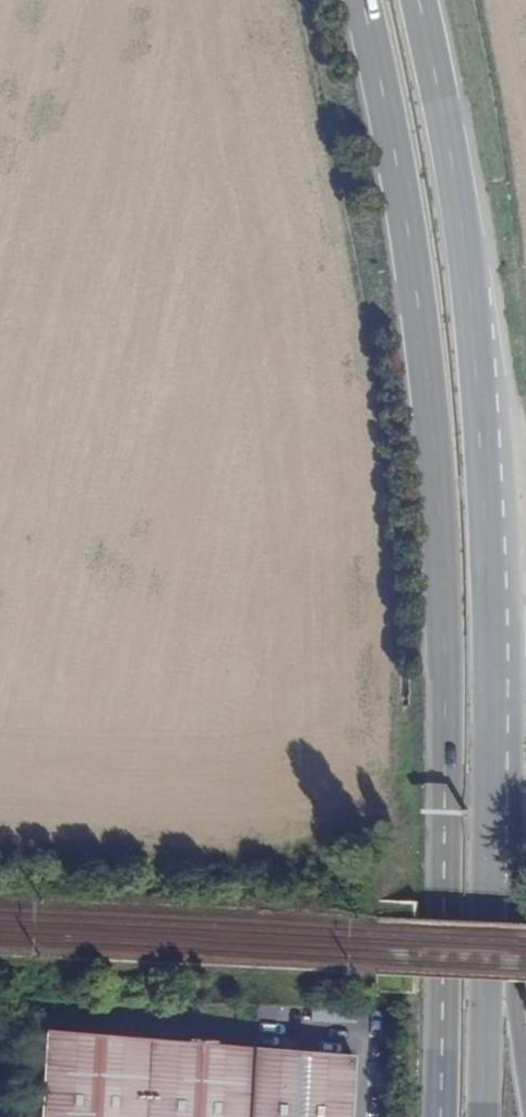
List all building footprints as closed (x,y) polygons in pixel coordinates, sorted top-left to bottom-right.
[(249,1048),(41,1032),(36,1116),(245,1116),(249,1048)] [(249,1048),(245,1116),(345,1116),(349,1056),(249,1048)]
